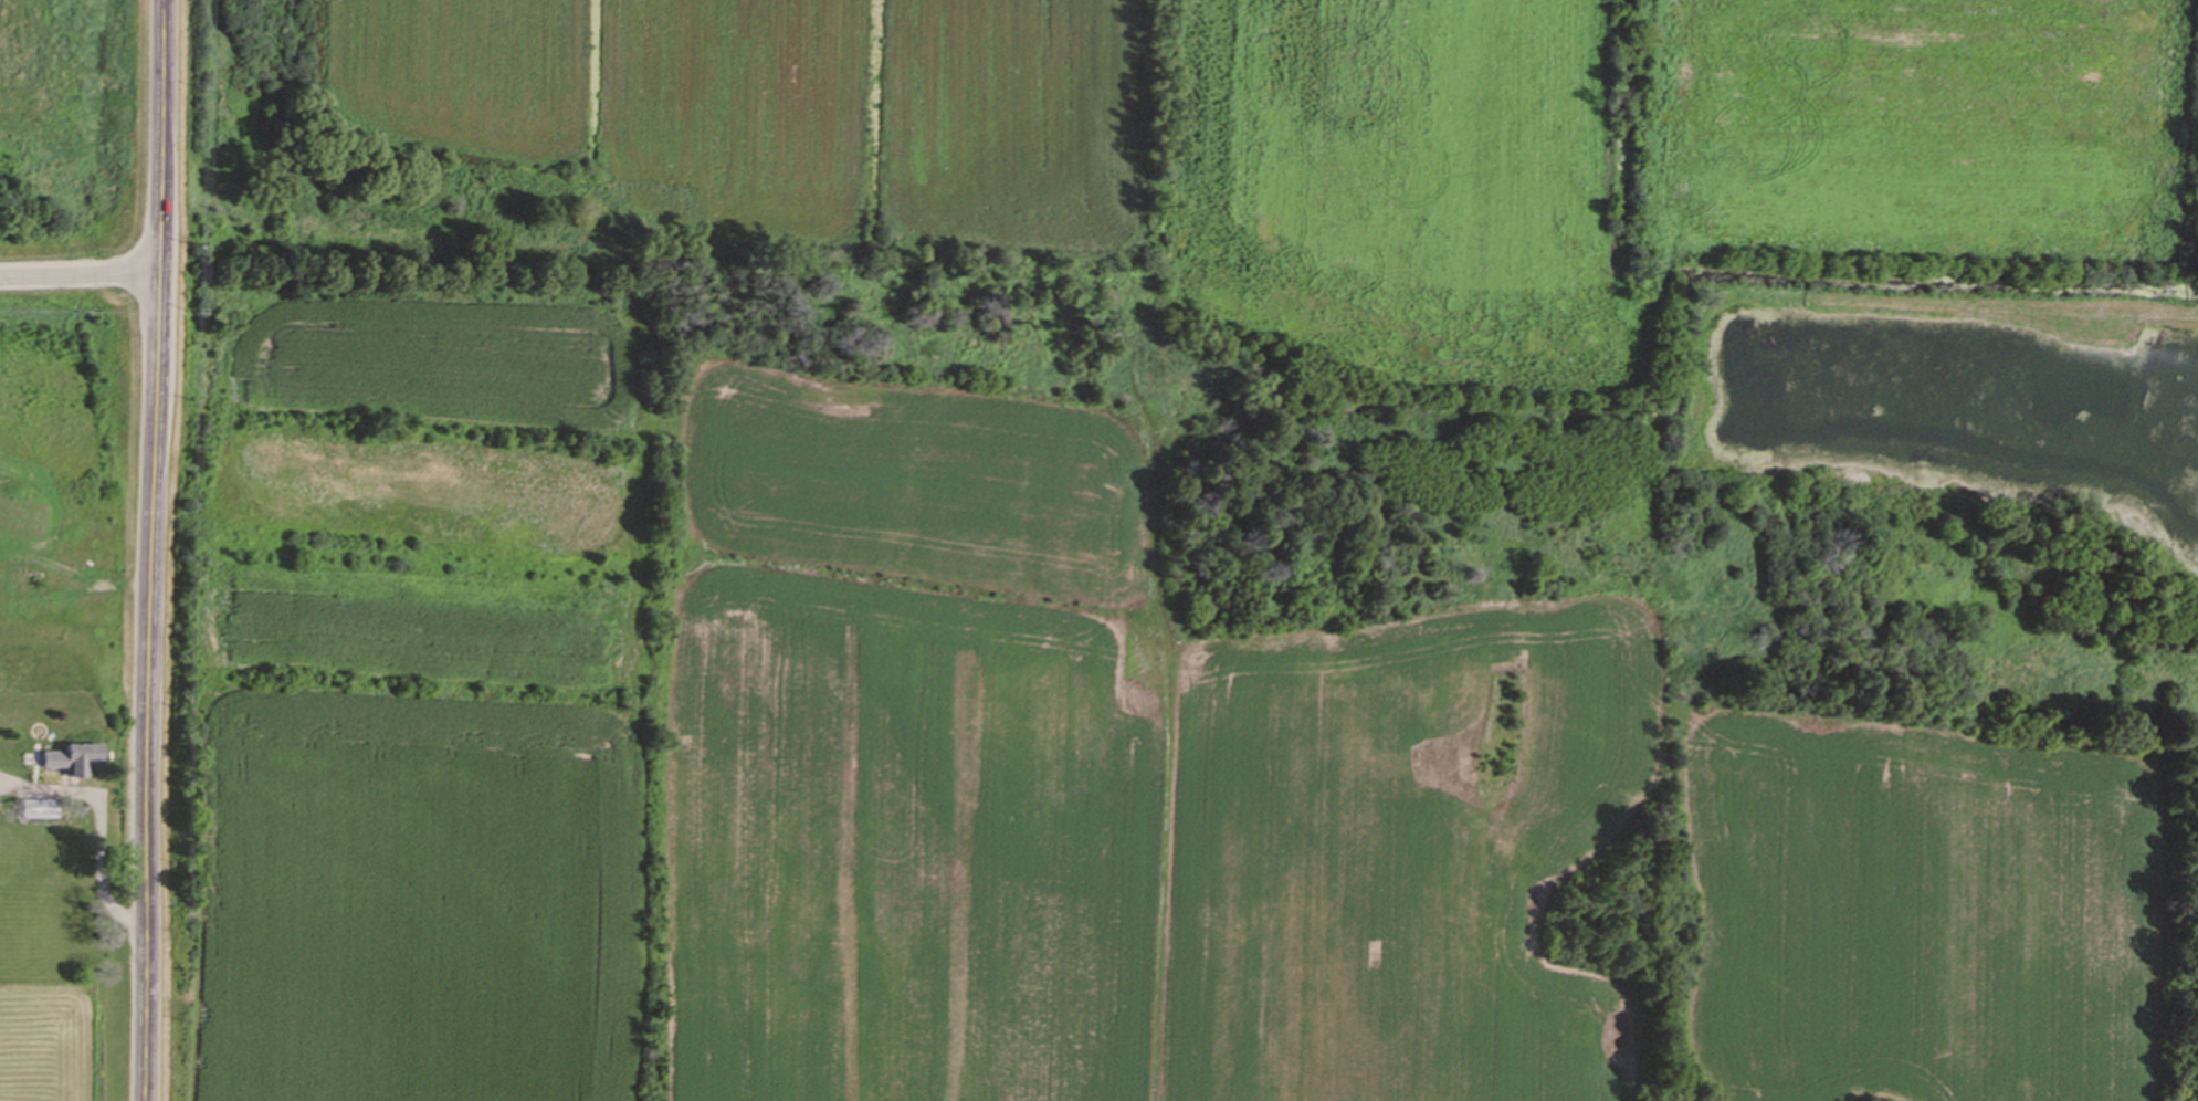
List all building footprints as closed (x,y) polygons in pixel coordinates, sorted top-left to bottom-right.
[(71,770),(71,780),(88,780),(88,765),(105,765),(105,746),(68,746),(68,748),(43,748),(43,770),(71,770)]
